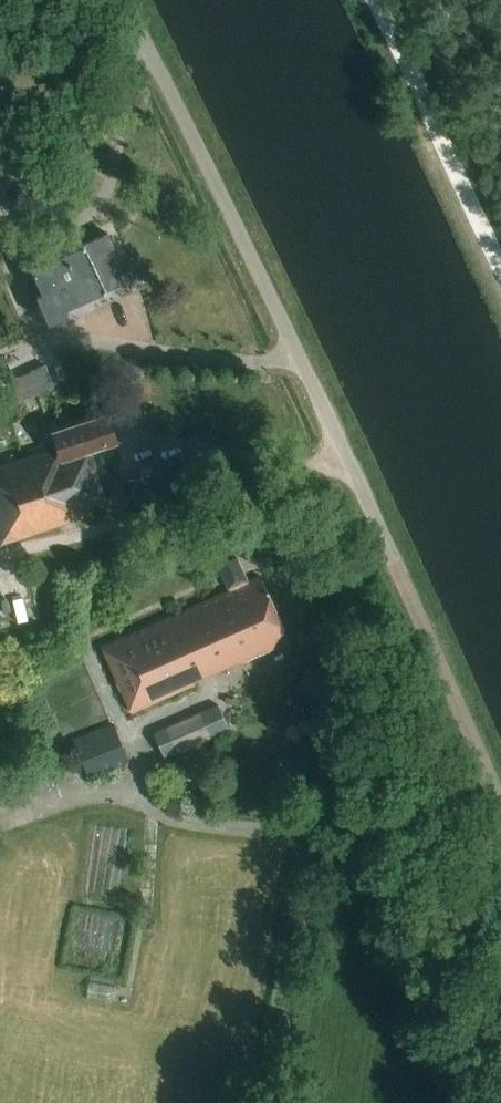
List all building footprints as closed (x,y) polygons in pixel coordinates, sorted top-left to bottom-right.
[(49,322),(51,327),(68,320),(68,310),(119,287),(111,270),(123,264),(110,235),(55,261),(53,257),(44,254),(34,259),(30,268),(44,297),(38,299),(41,306),(40,308),(39,312),(40,317),(43,321),(47,322),(49,322)] [(56,387),(47,366),(15,381),(4,357),(0,359),(0,411),(56,387)] [(0,468),(0,532),(3,543),(93,513),(91,505),(107,499),(90,449),(116,441),(108,419),(55,437),(59,448),(0,468)] [(129,482),(137,510),(196,491),(187,463),(129,482)] [(104,646),(133,712),(291,642),(262,576),(250,581),(238,556),(219,564),(231,589),(104,646)] [(16,621),(60,615),(58,599),(14,605),(16,621)] [(155,734),(166,758),(230,729),(220,705),(155,734)] [(75,740),(90,779),(131,763),(115,724),(75,740)]
